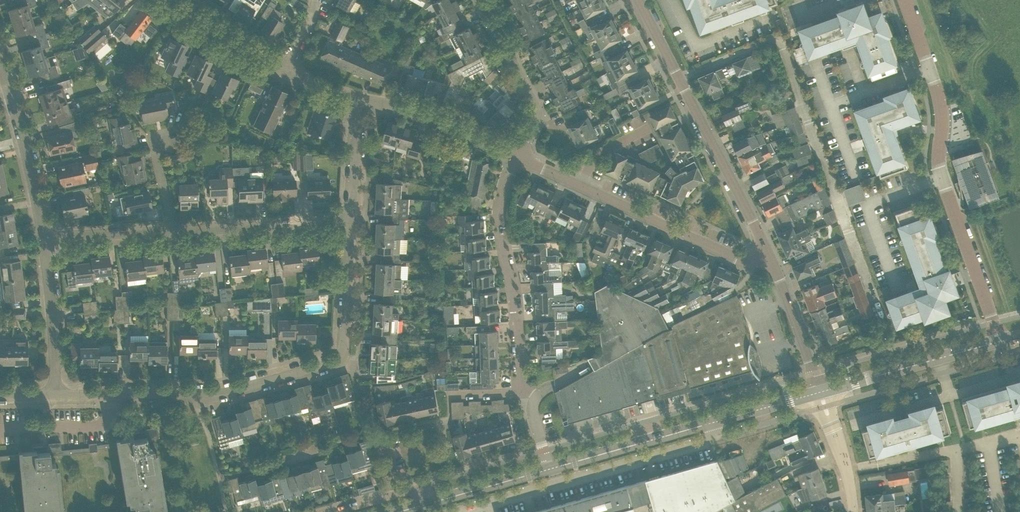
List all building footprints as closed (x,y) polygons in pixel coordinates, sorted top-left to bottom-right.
[(18,5),(20,5),(21,7),(8,10),(12,23),(31,17),(28,8),(36,5),(35,0),(16,0),(18,5)] [(88,0),(99,9),(106,0),(88,0)] [(99,9),(103,3),(108,7),(104,13),(108,16),(109,17),(114,11),(114,12),(123,0),(106,0),(99,9)] [(207,1),(220,9),(226,0),(208,0),(207,1)] [(228,8),(235,13),(232,17),(246,25),(251,17),(255,19),(255,18),(253,17),(264,0),(255,0),(254,2),(251,0),(233,0),(228,8)] [(353,0),(336,0),(335,3),(349,12),(355,1),(353,0)] [(426,2),(431,5),(433,4),(439,15),(458,5),(456,1),(451,3),(449,0),(429,0),(426,2)] [(511,3),(508,5),(510,9),(529,0),(509,0),(511,3)] [(531,0),(529,0),(510,9),(513,14),(516,13),(519,18),(533,11),(530,5),(533,4),(531,0)] [(581,8),(586,18),(606,8),(604,5),(606,5),(604,0),(602,0),(596,0),(581,8)] [(688,5),(692,4),(702,31),(730,20),(733,19),(734,22),(741,20),(739,16),(742,16),(778,3),(777,0),(687,0),(688,5)] [(268,5),(266,8),(260,17),(261,17),(267,20),(261,31),(274,39),(279,32),(280,33),(280,32),(279,31),(282,26),(282,23),(277,20),(281,13),(275,9),(278,5),(271,1),(268,5)] [(297,6),(307,11),(308,6),(300,1),(297,6)] [(73,3),(59,11),(64,18),(78,9),(73,3)] [(857,38),(860,45),(872,79),(897,70),(885,36),(889,35),(881,13),(867,18),(862,4),(840,12),(841,16),(800,30),(810,56),(848,42),(857,38)] [(370,5),(368,9),(377,14),(379,10),(370,5)] [(458,5),(439,15),(444,26),(440,28),(443,34),(461,24),(458,19),(459,19),(456,12),(460,9),(458,5)] [(377,14),(368,9),(366,12),(375,17),(377,14)] [(548,17),(557,13),(555,9),(546,14),(548,17)] [(141,11),(127,28),(120,23),(113,32),(120,38),(126,31),(135,38),(142,30),(144,32),(150,37),(156,29),(147,23),(151,18),(141,11)] [(533,11),(519,18),(522,24),(519,26),(521,31),(539,22),(533,11)] [(559,17),(557,13),(548,17),(550,21),(559,17)] [(31,17),(12,23),(16,36),(28,32),(29,34),(27,34),(29,40),(45,35),(42,24),(34,26),(31,17)] [(362,26),(369,29),(374,21),(367,17),(362,26)] [(597,39),(616,29),(615,26),(617,26),(614,20),(612,21),(611,19),(606,21),(604,18),(588,26),(590,30),(592,29),(597,39)] [(581,27),(587,24),(584,19),(578,22),(581,27)] [(321,58),(351,71),(355,61),(358,62),(361,54),(340,45),(348,26),(337,22),(330,36),(338,39),(336,43),(329,40),(321,58)] [(544,32),(539,22),(521,31),(524,35),(527,34),(530,40),(544,32)] [(461,24),(443,34),(446,40),(451,37),(456,48),(480,36),(477,32),(473,34),(469,27),(464,30),(461,24)] [(590,30),(587,24),(581,27),(584,33),(590,30)] [(95,25),(79,39),(84,46),(84,45),(100,31),(95,25)] [(616,29),(597,39),(602,49),(600,50),(602,55),(614,50),(611,44),(614,42),(621,39),(620,36),(622,36),(619,30),(618,31),(616,29)] [(101,30),(84,45),(84,46),(90,53),(107,37),(101,30)] [(45,35),(29,40),(31,46),(33,45),(33,48),(21,51),(25,64),(44,58),(41,49),(49,46),(45,35)] [(480,36),(456,48),(464,65),(465,65),(482,56),(479,51),(481,50),(477,43),(482,41),(480,36)] [(561,45),(570,40),(568,36),(559,41),(561,45)] [(170,38),(165,48),(161,56),(171,61),(166,71),(179,77),(184,66),(188,57),(187,57),(185,63),(179,60),(186,46),(170,38)] [(544,39),(539,42),(530,47),(533,53),(530,54),(533,59),(552,49),(550,44),(547,46),(544,39)] [(570,40),(561,45),(563,48),(572,44),(570,40)] [(432,44),(426,46),(430,52),(431,51),(435,50),(432,44)] [(79,47),(73,49),(76,61),(83,59),(79,47)] [(798,66),(808,62),(803,47),(793,51),(798,66)] [(552,49),(533,59),(535,64),(538,62),(541,68),(555,61),(552,55),(555,54),(552,49)] [(430,52),(428,59),(439,62),(440,60),(438,57),(435,50),(431,51),(430,52)] [(600,50),(594,53),(597,58),(602,55),(600,50)] [(602,55),(605,61),(602,62),(607,72),(606,73),(632,60),(631,57),(632,57),(630,51),(628,52),(627,50),(620,53),(617,55),(614,50),(602,55)] [(482,56),(456,69),(465,78),(482,70),(487,78),(484,80),(489,85),(490,83),(500,74),(499,73),(494,69),(496,68),(488,53),(482,56)] [(392,68),(361,54),(358,62),(355,61),(351,71),(384,86),(392,68)] [(196,55),(191,64),(187,74),(198,79),(194,88),(206,93),(211,81),(213,78),(205,75),(211,62),(196,55)] [(44,58),(25,64),(29,77),(39,73),(41,73),(42,75),(40,75),(42,82),(58,77),(55,65),(50,66),(47,57),(44,58)] [(572,66),(581,61),(579,58),(570,62),(572,66)] [(747,58),(733,64),(736,73),(737,75),(739,75),(740,75),(752,70),(747,58)] [(632,60),(606,73),(606,74),(607,74),(611,82),(610,82),(611,83),(616,81),(626,75),(637,70),(636,67),(638,67),(635,61),(633,62),(632,60)] [(555,61),(541,68),(544,74),(541,76),(543,81),(561,72),(555,61)] [(581,61),(572,66),(574,70),(583,65),(581,61)] [(406,64),(401,76),(397,84),(398,84),(405,86),(404,88),(419,92),(423,77),(413,75),(416,66),(406,64)] [(727,66),(709,74),(699,77),(706,93),(711,91),(714,98),(724,94),(721,87),(722,86),(719,80),(731,75),(727,66)] [(450,85),(444,97),(442,101),(457,108),(458,107),(462,111),(463,112),(472,102),(467,98),(466,99),(458,95),(465,78),(456,69),(455,70),(447,74),(451,82),(450,85)] [(211,81),(206,93),(204,96),(212,100),(215,94),(226,99),(228,94),(231,88),(234,89),(238,80),(222,72),(216,84),(211,81)] [(566,82),(561,72),(543,81),(546,85),(549,84),(552,90),(566,82)] [(446,74),(443,83),(450,85),(451,82),(447,74),(446,74)] [(504,78),(500,74),(490,83),(502,94),(493,104),(507,118),(515,110),(512,108),(515,104),(516,103),(515,101),(513,100),(512,101),(510,99),(511,98),(502,80),(504,78)] [(172,88),(176,79),(172,77),(168,85),(172,88)] [(253,77),(249,87),(248,88),(259,93),(264,83),(253,77)] [(443,83),(423,77),(419,92),(433,96),(434,92),(438,93),(438,95),(444,97),(450,85),(443,83)] [(585,86),(594,82),(592,78),(583,82),(585,86)] [(634,98),(654,88),(652,85),(654,85),(651,79),(650,80),(649,78),(629,88),(634,98)] [(69,79),(62,81),(52,84),(54,90),(39,95),(43,109),(66,102),(62,89),(71,86),(69,79)] [(610,83),(610,84),(613,89),(618,86),(616,81),(611,83),(610,83)] [(566,82),(552,90),(555,96),(552,97),(554,102),(575,92),(572,87),(569,89),(566,82)] [(596,85),(594,82),(585,86),(587,90),(596,85)] [(618,86),(621,92),(627,89),(624,83),(618,86)] [(272,86),(267,95),(254,125),(271,133),(289,94),(272,86)] [(654,88),(634,98),(639,108),(659,98),(658,95),(659,95),(656,89),(655,90),(654,88)] [(784,88),(779,94),(785,99),(790,93),(784,88)] [(856,111),(866,137),(867,140),(870,138),(872,144),(869,145),(880,177),(906,168),(891,127),(918,118),(908,89),(886,97),(887,100),(856,111)] [(577,96),(575,92),(554,102),(557,107),(560,105),(563,111),(572,107),(577,104),(574,98),(577,96)] [(174,106),(172,97),(172,93),(157,96),(158,99),(139,103),(143,123),(168,118),(166,108),(174,106)] [(745,126),(742,120),(742,119),(740,113),(752,108),(749,99),(735,105),(735,104),(720,111),(727,126),(729,125),(732,132),(737,130),(745,126)] [(472,102),(463,112),(467,116),(469,114),(487,122),(488,121),(490,123),(490,125),(490,127),(492,127),(494,127),(498,123),(500,125),(507,118),(493,104),(489,101),(485,105),(489,108),(485,113),(472,102)] [(68,110),(66,102),(43,109),(48,124),(63,119),(65,125),(75,122),(81,119),(79,113),(75,114),(73,109),(68,110)] [(666,148),(686,138),(680,127),(677,128),(675,124),(678,122),(674,124),(672,119),(676,118),(670,106),(650,116),(656,127),(654,128),(654,127),(653,128),(659,139),(660,139),(659,138),(661,137),(666,148)] [(797,107),(783,111),(788,125),(790,124),(801,120),(797,107)] [(616,108),(610,111),(613,117),(616,122),(617,125),(623,122),(616,108)] [(573,137),(593,127),(588,117),(589,116),(586,109),(579,111),(583,119),(568,127),(569,129),(568,130),(570,135),(572,135),(573,137)] [(631,112),(634,117),(640,114),(637,109),(631,112)] [(315,110),(311,119),(307,132),(328,139),(335,117),(315,110)] [(788,125),(783,111),(775,113),(780,127),(788,125)] [(121,116),(111,118),(109,119),(113,137),(115,137),(117,143),(121,142),(123,148),(138,145),(135,132),(130,133),(128,124),(123,125),(121,116)] [(607,120),(610,125),(616,122),(613,117),(607,120)] [(801,120),(790,124),(793,135),(805,132),(801,120)] [(75,122),(65,125),(58,127),(60,135),(47,137),(51,154),(74,149),(72,139),(78,138),(75,122)] [(396,146),(402,126),(389,122),(383,141),(396,146)] [(574,139),(573,140),(575,145),(577,144),(578,147),(580,146),(593,139),(598,137),(599,136),(600,136),(601,135),(601,134),(602,133),(602,132),(602,131),(601,130),(601,129),(599,124),(593,127),(573,137),(574,139)] [(416,130),(402,126),(396,146),(410,149),(408,155),(418,158),(422,144),(412,142),(416,130)] [(809,143),(808,142),(805,132),(795,135),(798,147),(809,143)] [(732,144),(738,155),(753,148),(765,142),(761,134),(747,138),(738,143),(738,142),(734,144),(733,143),(732,144)] [(659,173),(648,167),(638,187),(650,192),(652,189),(656,191),(654,195),(655,195),(656,191),(661,193),(660,195),(667,198),(680,204),(688,188),(705,179),(698,166),(695,160),(694,160),(693,160),(691,156),(694,154),(691,155),(688,151),(692,149),(686,138),(666,148),(672,159),(675,158),(676,162),(677,161),(678,163),(677,164),(679,167),(680,167),(682,171),(678,173),(672,168),(671,166),(666,171),(668,172),(673,178),(671,181),(667,180),(668,179),(664,177),(664,178),(662,177),(658,175),(659,173)] [(435,139),(433,156),(449,158),(450,153),(451,145),(435,139)] [(658,143),(643,151),(645,155),(660,148),(658,143)] [(740,161),(742,165),(769,151),(773,149),(769,143),(762,147),(762,148),(756,152),(753,148),(738,155),(738,156),(738,157),(737,158),(739,161),(740,161)] [(809,143),(798,147),(792,149),(796,159),(807,155),(812,153),(809,143)] [(451,145),(450,153),(456,155),(469,160),(472,151),(451,145)] [(760,167),(758,162),(775,154),(773,149),(769,151),(742,165),(744,168),(743,170),(744,172),(746,172),(747,173),(760,167)] [(646,160),(651,162),(664,155),(662,151),(645,159),(646,160)] [(638,187),(648,167),(637,162),(638,160),(639,160),(634,158),(631,157),(632,157),(627,154),(627,155),(626,157),(615,152),(606,172),(618,177),(619,174),(624,176),(622,179),(623,180),(624,176),(629,178),(627,182),(638,187)] [(134,153),(124,155),(117,157),(118,165),(123,164),(126,182),(124,182),(124,184),(145,180),(141,160),(135,161),(134,153)] [(181,153),(169,156),(170,163),(183,160),(181,153)] [(300,168),(299,153),(292,153),(293,169),(300,168)] [(979,153),(957,161),(961,180),(968,201),(993,192),(979,153)] [(84,156),(86,166),(97,164),(95,154),(84,156)] [(807,155),(796,159),(798,166),(809,162),(807,155)] [(467,181),(465,191),(470,192),(470,195),(484,198),(491,163),(473,160),(468,181),(467,181)] [(81,162),(67,165),(58,167),(62,187),(85,182),(81,162)] [(764,172),(759,174),(750,178),(756,189),(789,172),(785,164),(775,170),(777,172),(767,177),(764,172)] [(232,168),(233,186),(239,186),(239,200),(249,200),(249,201),(262,201),(260,178),(248,178),(248,170),(245,167),(241,167),(232,168)] [(233,186),(232,168),(219,168),(219,179),(208,179),(209,196),(216,196),(216,203),(228,202),(227,186),(233,186)] [(394,169),(391,168),(381,168),(381,175),(384,176),(393,178),(394,169)] [(781,179),(766,187),(757,192),(763,203),(776,195),(774,191),(785,186),(784,185),(793,181),(789,173),(781,178),(781,179)] [(817,191),(825,188),(820,175),(812,178),(817,191)] [(378,183),(377,198),(394,198),(401,199),(402,180),(393,178),(384,176),(384,184),(378,183)] [(295,195),(295,185),(294,180),(289,181),(289,179),(282,179),(282,181),(273,181),(273,197),(274,197),(274,200),(286,200),(286,196),(295,195)] [(329,180),(319,180),(307,181),(307,199),(329,198),(329,180)] [(536,205),(544,188),(534,182),(528,194),(523,191),(517,203),(527,207),(529,202),(536,205)] [(196,184),(189,184),(179,185),(180,208),(189,208),(198,208),(196,184)] [(854,195),(846,198),(849,205),(865,199),(860,185),(851,188),(854,195)] [(88,187),(82,188),(73,190),(74,196),(60,199),(64,219),(88,214),(84,195),(89,193),(88,187)] [(544,188),(536,205),(533,211),(535,212),(535,214),(540,214),(544,216),(549,218),(555,206),(550,204),(555,193),(544,188)] [(783,208),(775,213),(781,227),(793,221),(831,204),(828,195),(825,188),(817,191),(789,204),(786,206),(782,207),(783,208)] [(854,195),(851,188),(844,190),(846,198),(854,195)] [(148,192),(119,197),(123,215),(151,209),(148,192)] [(778,198),(776,195),(763,203),(765,208),(763,209),(766,215),(768,214),(769,215),(775,213),(783,208),(782,207),(786,206),(789,204),(784,195),(778,198)] [(394,198),(377,198),(376,212),(384,212),(384,218),(400,219),(400,212),(393,212),(394,198)] [(560,209),(555,206),(549,218),(555,221),(558,215),(568,221),(576,203),(566,198),(560,209)] [(587,208),(576,203),(568,221),(578,226),(576,231),(581,234),(583,231),(587,222),(582,219),(587,208)] [(895,213),(903,234),(922,288),(888,300),(898,325),(925,316),(926,319),(948,311),(943,298),(957,293),(949,270),(945,272),(934,240),(937,238),(929,216),(919,220),(914,206),(895,213)] [(603,209),(599,207),(595,216),(599,218),(603,209)] [(837,220),(833,209),(822,214),(827,225),(837,220)] [(14,228),(12,213),(0,215),(0,231),(14,228)] [(472,215),(462,215),(459,215),(459,226),(465,225),(466,233),(474,233),(484,232),(484,220),(472,221),(472,215)] [(400,219),(384,218),(383,224),(377,223),(377,238),(394,239),(394,238),(404,239),(404,232),(399,232),(400,219)] [(592,251),(593,252),(590,260),(603,265),(616,238),(618,239),(624,225),(607,218),(601,232),(608,235),(603,246),(596,243),(592,251)] [(778,235),(779,236),(778,237),(780,241),(781,241),(783,246),(809,234),(806,229),(795,233),(793,228),(795,227),(793,221),(781,227),(784,232),(778,235)] [(5,255),(3,245),(16,243),(14,228),(0,231),(0,256),(5,255)] [(630,228),(626,237),(624,241),(628,243),(622,259),(619,258),(620,255),(612,251),(607,263),(625,267),(640,232),(630,228)] [(640,232),(625,267),(624,268),(629,270),(639,248),(644,250),(650,236),(640,232)] [(474,233),(466,233),(460,233),(461,244),(467,243),(467,251),(477,251),(486,250),(486,238),(474,239),(474,233)] [(811,240),(809,234),(783,246),(785,250),(785,252),(786,254),(787,255),(788,256),(793,254),(796,260),(811,253),(808,247),(802,249),(800,245),(811,240)] [(394,239),(377,238),(376,252),(384,253),(384,258),(400,259),(400,252),(394,252),(394,239)] [(648,252),(652,253),(646,267),(645,267),(639,270),(642,274),(646,271),(652,268),(664,243),(654,238),(648,252)] [(834,242),(839,258),(850,254),(844,238),(834,242)] [(546,242),(541,243),(531,243),(531,252),(528,252),(528,263),(534,263),(549,263),(559,262),(559,255),(547,256),(546,242)] [(652,268),(646,271),(650,277),(656,274),(658,271),(663,258),(667,260),(673,247),(664,243),(652,268)] [(301,265),(309,264),(319,263),(317,246),(298,248),(299,252),(301,265)] [(267,265),(266,258),(265,248),(246,250),(247,254),(249,267),(267,265)] [(673,269),(670,276),(669,279),(670,281),(676,278),(681,266),(687,253),(677,248),(669,267),(673,269)] [(215,268),(214,261),(213,251),(194,253),(195,257),(197,270),(215,268)] [(477,251),(467,251),(464,251),(465,269),(469,269),(482,268),(490,268),(489,256),(478,257),(477,251)] [(299,252),(281,254),(283,271),(302,269),(301,265),(299,252)] [(687,269),(682,281),(677,283),(678,285),(679,288),(687,283),(699,258),(687,253),(681,266),(687,269)] [(163,270),(162,264),(161,254),(142,256),(143,260),(144,260),(145,277),(146,277),(146,273),(163,270)] [(247,254),(229,257),(231,276),(250,274),(249,267),(247,254)] [(806,261),(793,267),(795,272),(795,273),(796,276),(797,277),(798,278),(803,276),(805,280),(815,275),(812,267),(822,263),(818,254),(806,260),(806,261)] [(0,256),(0,269),(1,273),(0,273),(0,282),(2,282),(22,279),(19,260),(6,262),(5,256),(5,255),(0,256)] [(93,275),(111,273),(109,256),(90,259),(91,262),(93,275)] [(195,257),(177,259),(180,283),(199,281),(197,270),(195,257)] [(377,264),(376,278),(394,279),(401,279),(402,259),(400,259),(384,258),(383,264),(377,264)] [(708,262),(699,258),(687,283),(693,286),(698,274),(708,278),(712,269),(706,267),(708,262)] [(144,260),(143,260),(125,262),(127,279),(145,277),(144,260)] [(585,261),(578,261),(582,275),(589,273),(585,261)] [(75,285),(75,282),(94,279),(93,275),(91,262),(73,265),(73,270),(66,271),(68,286),(75,285)] [(549,263),(534,263),(534,272),(531,272),(531,283),(538,283),(553,282),(562,282),(562,275),(550,275),(549,263)] [(849,284),(850,283),(860,280),(854,264),(843,268),(849,284)] [(719,266),(715,276),(710,288),(712,289),(711,290),(715,292),(718,291),(717,288),(721,285),(723,285),(729,270),(719,266)] [(482,274),(482,268),(469,269),(469,279),(475,279),(475,287),(486,286),(494,286),(494,274),(482,274)] [(689,301),(687,302),(678,307),(682,315),(691,311),(714,300),(733,290),(739,275),(729,270),(723,285),(721,285),(717,288),(718,291),(715,292),(711,294),(700,295),(689,301)] [(619,289),(629,282),(625,274),(607,283),(619,289)] [(394,279),(376,278),(376,292),(384,293),(384,298),(400,299),(404,300),(404,295),(400,295),(400,293),(393,293),(394,279)] [(2,282),(4,299),(0,300),(0,308),(13,308),(12,299),(24,298),(22,279),(2,282)] [(860,280),(850,283),(854,296),(864,292),(860,280)] [(629,282),(619,289),(629,293),(635,290),(634,289),(630,281),(629,282)] [(283,282),(277,283),(279,297),(285,296),(283,282)] [(553,282),(538,283),(539,291),(535,291),(536,303),(566,301),(566,296),(566,294),(554,295),(553,282)] [(279,297),(277,283),(271,284),(272,297),(276,297),(279,297)] [(594,287),(597,306),(598,313),(603,353),(588,358),(594,370),(609,361),(664,331),(670,329),(668,327),(662,314),(658,307),(607,284),(602,287),(601,286),(600,284),(594,287)] [(817,284),(812,286),(802,290),(806,299),(834,289),(832,284),(819,289),(817,284)] [(635,290),(629,293),(638,297),(647,293),(643,285),(634,289),(635,290)] [(475,287),(472,287),(473,305),(475,305),(479,304),(479,305),(488,304),(498,304),(498,292),(486,292),(486,286),(475,287)] [(232,287),(225,288),(227,301),(233,301),(232,287)] [(227,301),(225,288),(219,288),(220,302),(221,302),(227,301)] [(655,289),(647,293),(638,297),(649,302),(659,297),(655,289)] [(837,296),(834,289),(806,299),(810,310),(819,306),(825,304),(824,301),(837,296)] [(689,301),(700,295),(698,290),(686,296),(689,301)] [(733,290),(714,300),(716,304),(727,299),(736,295),(733,290)] [(864,292),(854,296),(852,297),(856,308),(858,308),(868,304),(864,292)] [(672,329),(670,329),(677,344),(689,389),(753,370),(753,371),(754,371),(751,364),(749,357),(749,350),(750,343),(751,340),(751,336),(750,333),(750,329),(749,326),(747,323),(745,320),(743,317),(740,312),(738,307),(737,301),(737,295),(736,294),(736,295),(727,299),(716,304),(674,324),(671,325),(672,329)] [(664,295),(659,297),(649,302),(659,307),(668,302),(664,295)] [(276,297),(272,297),(270,298),(272,311),(278,310),(276,297)] [(263,299),(262,299),(264,312),(272,311),(270,298),(263,299)] [(400,299),(384,298),(383,304),(375,304),(374,318),(398,319),(398,313),(392,313),(393,305),(399,306),(400,299)] [(96,301),(92,301),(82,302),(84,312),(97,311),(96,301)] [(572,301),(566,301),(536,303),(536,314),(540,313),(540,322),(567,321),(567,318),(558,318),(557,311),(574,310),(574,301),(572,301)] [(435,302),(435,311),(443,311),(443,302),(435,302)] [(479,305),(479,304),(475,305),(475,323),(490,322),(500,322),(500,310),(488,310),(488,304),(479,305)] [(868,304),(858,308),(862,319),(873,316),(868,304)] [(445,324),(455,324),(454,306),(445,307),(445,324)] [(825,307),(820,309),(811,312),(815,323),(843,313),(841,308),(827,313),(825,307)] [(25,308),(13,308),(13,319),(25,319),(25,308)] [(122,309),(116,309),(113,309),(114,323),(123,323),(122,309)] [(843,313),(815,323),(819,335),(834,330),(831,324),(855,315),(853,310),(843,313)] [(97,311),(84,312),(84,319),(98,317),(97,311)] [(669,311),(662,314),(668,327),(671,325),(674,324),(669,311)] [(398,319),(374,318),(374,332),(382,333),(381,339),(397,340),(398,319)] [(567,321),(540,322),(536,322),(537,333),(541,333),(541,342),(556,341),(555,328),(567,328),(567,326),(575,326),(575,320),(567,321)] [(876,326),(874,320),(863,325),(866,332),(877,328),(876,326)] [(297,324),(297,321),(278,321),(278,337),(296,337),(297,337),(297,324)] [(439,329),(436,321),(429,324),(432,331),(439,329)] [(315,324),(297,324),(297,337),(296,337),(296,341),(315,341),(315,324)] [(497,331),(490,331),(490,325),(466,326),(467,333),(475,333),(475,344),(497,344),(497,331)] [(834,330),(819,335),(823,345),(837,340),(835,335),(849,331),(847,325),(834,330)] [(664,331),(609,361),(623,408),(689,389),(677,344),(670,329),(664,331)] [(198,339),(198,335),(179,335),(179,352),(197,352),(198,352),(198,339)] [(247,339),(248,339),(248,335),(228,335),(228,352),(247,352),(247,339)] [(148,359),(148,340),(148,336),(129,336),(129,359),(147,359),(148,359)] [(13,342),(5,342),(5,339),(0,340),(0,364),(13,364),(13,342)] [(27,363),(27,339),(20,339),(20,342),(13,342),(13,364),(27,363)] [(216,339),(198,339),(198,352),(197,352),(197,356),(216,356),(216,339)] [(266,339),(248,339),(247,339),(247,352),(247,356),(266,356),(266,339)] [(397,340),(381,339),(381,344),(371,344),(370,358),(391,359),(391,360),(395,360),(396,346),(397,346),(397,340)] [(148,359),(147,359),(148,363),(167,363),(167,340),(148,340),(148,359)] [(556,341),(541,342),(537,342),(538,353),(541,353),(542,362),(557,361),(557,358),(563,357),(562,348),(568,348),(568,340),(556,341)] [(81,348),(81,344),(72,344),(72,359),(80,359),(80,365),(98,365),(98,352),(98,348),(81,348)] [(497,344),(475,344),(476,357),(498,356),(497,344)] [(117,369),(117,352),(98,352),(98,365),(98,369),(117,369)] [(434,356),(434,366),(445,366),(444,354),(434,356)] [(498,356),(476,357),(476,370),(498,369),(498,356)] [(391,359),(370,358),(369,372),(377,373),(377,379),(387,379),(393,380),(393,373),(390,373),(391,360),(391,359)] [(623,408),(609,361),(594,370),(555,391),(565,424),(623,408)] [(476,370),(477,382),(473,382),(470,384),(470,389),(493,388),(493,385),(496,385),(496,382),(499,382),(498,369),(476,370)] [(355,399),(348,373),(339,376),(341,381),(326,386),(328,391),(332,406),(355,399)] [(962,402),(969,428),(982,424),(1013,415),(1019,413),(1019,381),(1009,384),(1010,388),(962,402)] [(310,384),(302,386),(304,392),(303,392),(309,412),(311,418),(318,416),(319,416),(334,412),(332,406),(328,391),(313,396),(310,384)] [(295,395),(280,399),(284,413),(286,419),(309,412),(303,392),(304,392),(302,386),(294,389),(295,395)] [(431,396),(424,397),(428,414),(439,411),(435,392),(431,393),(431,396)] [(417,416),(412,396),(409,397),(409,400),(402,402),(406,419),(417,416)] [(428,414),(424,397),(417,399),(416,396),(412,396),(417,416),(428,414)] [(284,413),(280,399),(266,403),(264,397),(256,399),(262,419),(284,413)] [(250,408),(235,412),(237,418),(240,431),(241,430),(263,425),(262,419),(256,399),(248,402),(250,408)] [(406,419),(402,402),(395,403),(394,400),(390,401),(392,412),(394,421),(406,419)] [(387,402),(377,404),(379,414),(392,412),(390,401),(387,402)] [(469,405),(463,405),(464,412),(469,412),(469,413),(475,413),(475,401),(469,401),(469,405)] [(870,428),(862,431),(869,457),(904,447),(905,448),(916,445),(915,443),(950,433),(943,407),(934,410),(933,406),(911,413),(912,417),(893,422),(892,418),(869,425),(870,428)] [(394,421),(392,412),(379,414),(382,425),(395,422),(394,421)] [(220,416),(212,418),(221,450),(244,443),(243,438),(241,430),(240,431),(237,418),(222,422),(220,416)] [(320,422),(319,416),(318,416),(311,418),(313,424),(320,422)] [(510,421),(506,422),(507,425),(500,427),(504,443),(515,440),(510,421)] [(504,443),(500,427),(492,429),(492,426),(488,427),(494,446),(504,443)] [(130,440),(119,442),(119,446),(129,505),(134,505),(135,509),(148,507),(148,511),(163,508),(153,449),(149,450),(147,439),(159,437),(157,427),(145,429),(145,431),(129,434),(130,440)] [(485,431),(478,433),(483,449),(494,446),(488,427),(484,428),(485,431)] [(813,431),(799,437),(797,434),(783,439),(786,445),(783,446),(782,444),(768,450),(772,460),(787,454),(797,450),(817,441),(813,431)] [(483,449),(478,433),(471,435),(470,432),(466,433),(469,443),(472,453),(483,449)] [(466,433),(463,434),(453,437),(456,447),(464,445),(469,443),(466,433)] [(319,446),(332,442),(331,437),(322,439),(321,434),(316,435),(319,446)] [(360,449),(345,453),(347,459),(351,473),(374,466),(367,441),(359,443),(360,449)] [(817,441),(797,450),(787,454),(789,458),(792,465),(822,452),(817,441)] [(61,450),(60,442),(48,444),(48,445),(32,447),(33,453),(21,454),(22,458),(27,511),(60,511),(55,464),(50,464),(50,456),(62,455),(61,450)] [(89,448),(61,450),(62,455),(97,451),(97,450),(119,446),(119,442),(97,445),(97,443),(88,444),(89,448)] [(469,443),(464,445),(456,447),(459,458),(472,454),(472,453),(469,443)] [(742,454),(722,460),(718,461),(724,475),(726,478),(748,468),(742,454)] [(318,467),(301,472),(307,492),(330,485),(326,472),(324,465),(325,465),(323,459),(323,461),(321,461),(319,461),(318,463),(317,465),(318,467)] [(347,459),(325,465),(324,465),(326,472),(330,485),(353,479),(351,473),(347,459)] [(662,476),(646,480),(652,503),(655,511),(712,511),(722,506),(732,501),(736,499),(727,481),(726,478),(724,475),(718,461),(717,460),(662,476)] [(914,468),(914,470),(916,479),(934,476),(933,464),(914,468)] [(307,492),(301,472),(300,466),(291,468),(293,474),(279,478),(284,498),(307,492)] [(818,468),(809,471),(803,472),(804,473),(797,475),(801,488),(822,481),(818,468)] [(916,480),(916,479),(914,470),(888,474),(890,485),(916,481),(916,480)] [(254,479),(239,483),(238,477),(230,479),(233,492),(237,505),(259,499),(255,485),(254,479)] [(737,477),(727,481),(736,499),(746,494),(737,477)] [(279,478),(255,485),(259,499),(261,505),(284,498),(279,478)] [(746,494),(736,499),(732,501),(737,511),(754,511),(786,495),(782,486),(777,478),(746,494)] [(652,503),(646,480),(627,486),(633,507),(652,503)] [(822,481),(801,488),(799,488),(796,490),(802,502),(827,494),(822,481)] [(627,486),(533,511),(615,511),(633,507),(627,486)] [(894,493),(876,495),(866,496),(867,508),(895,505),(906,503),(920,494),(919,490),(905,491),(905,495),(894,496),(894,493)] [(722,506),(723,511),(737,511),(732,501),(722,506)]
